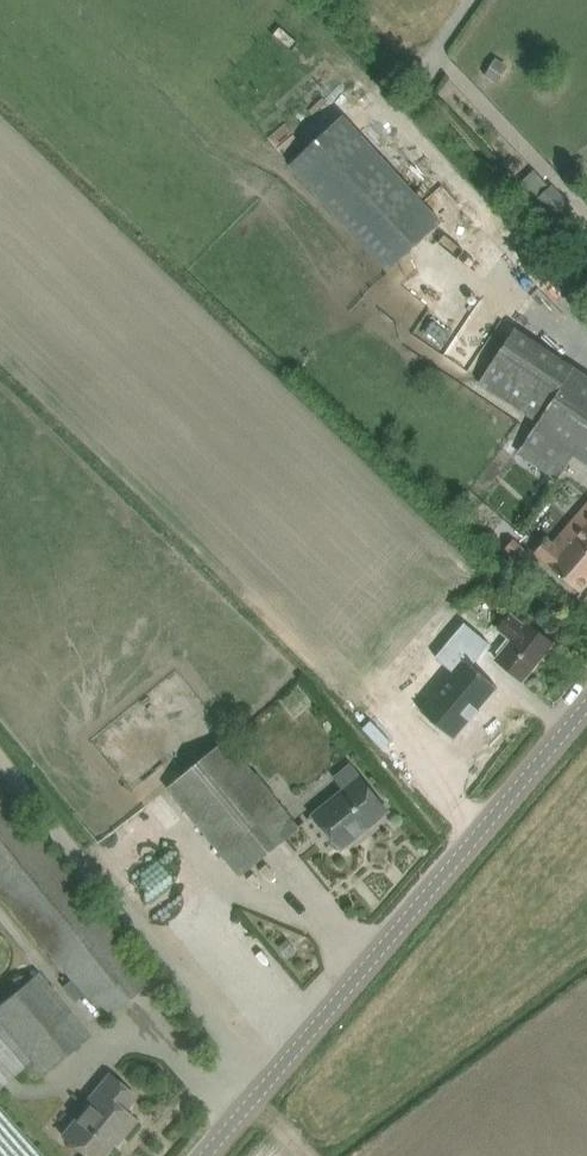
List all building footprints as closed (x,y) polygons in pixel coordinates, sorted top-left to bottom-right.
[(290,165),(387,272),(442,222),(344,115),(290,165)] [(571,211),(562,201),(565,198),(553,184),(549,188),(536,200),(548,213),(558,224),(571,211)] [(586,464),(586,376),(515,328),(479,382),(538,420),(517,453),(559,480),(575,456),(586,464)] [(555,545),(549,539),(536,553),(581,592),(586,584),(586,509),(555,545)] [(513,539),(505,549),(515,557),(523,547),(513,539)] [(494,565),(489,570),(491,572),(504,586),(520,569),(503,554),(494,565)] [(459,663),(427,702),(460,729),(502,677),(475,655),(493,633),(469,613),(440,648),(459,663)] [(553,643),(535,628),(526,621),(524,624),(511,613),(498,629),(512,640),(496,659),(504,666),(522,681),(553,643)] [(167,787),(225,857),(240,875),(298,827),(284,809),(226,739),(167,787)] [(385,807),(360,776),(350,764),(334,777),(343,789),(313,814),(326,831),(341,849),(358,836),(355,832),(385,807)] [(32,1061),(44,1074),(90,1035),(39,973),(0,1004),(0,1088),(32,1061)] [(77,1147),(88,1155),(101,1155),(121,1133),(123,1135),(135,1120),(123,1110),(135,1096),(110,1076),(61,1134),(77,1147)] [(0,1106),(0,1155),(45,1155),(0,1106)]
